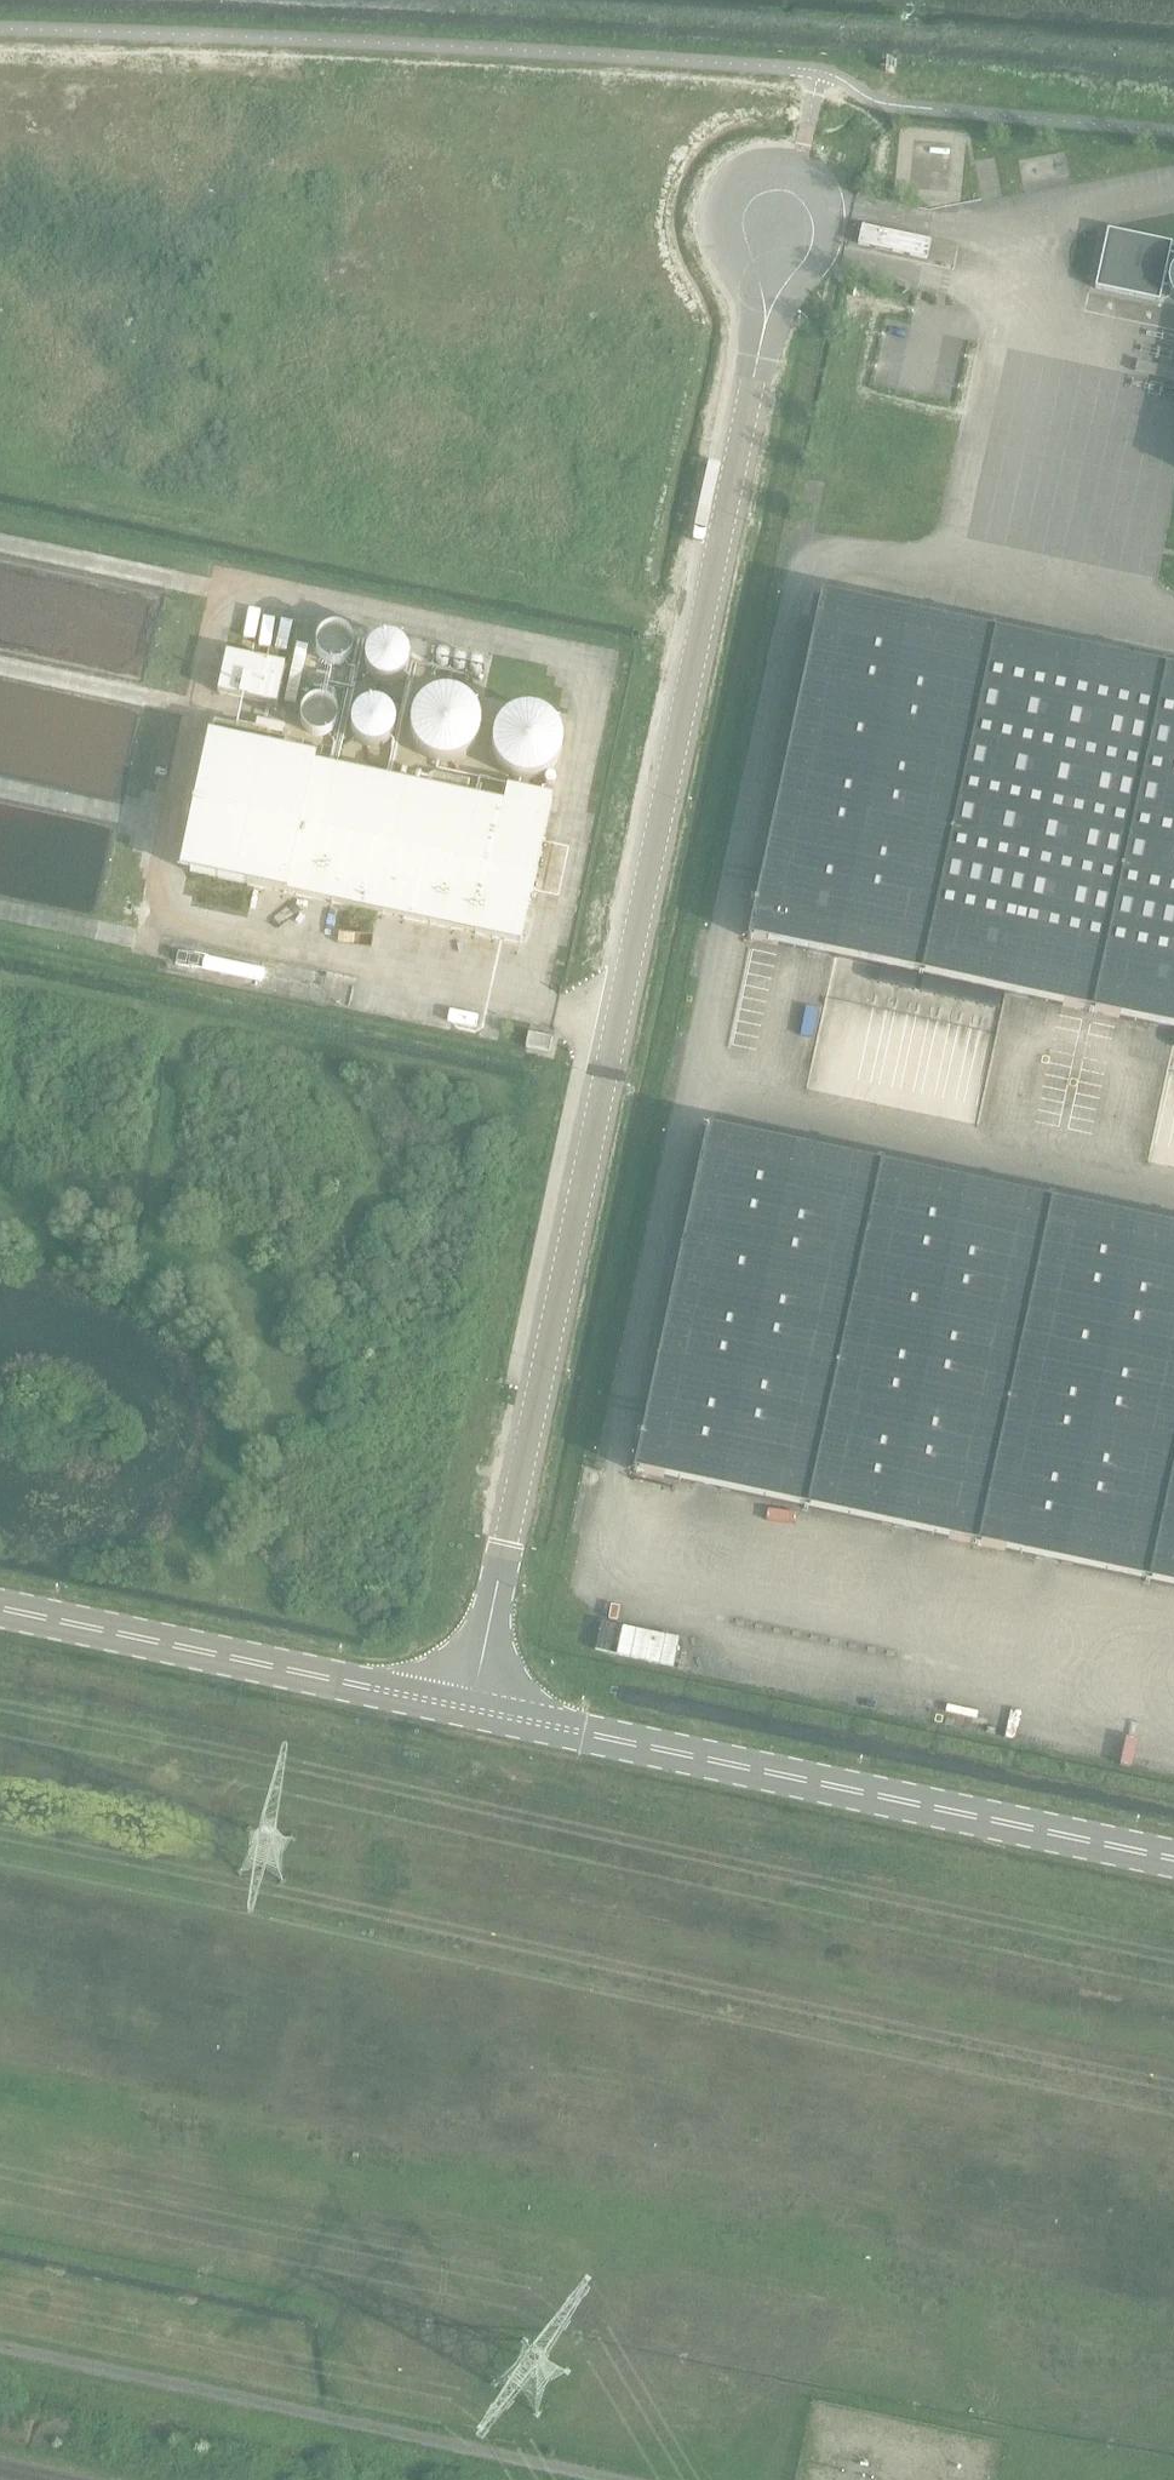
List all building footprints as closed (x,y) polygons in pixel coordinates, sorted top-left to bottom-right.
[(862,226),(858,244),(927,259),(931,241),(862,226)] [(1170,242),(1106,230),(1095,289),(1158,301),(1170,242)] [(1145,362),(1143,382),(1173,384),(1173,352),(1167,352),(1166,363),(1145,362)] [(821,595),(747,939),(1173,1030),(1173,671),(821,595)] [(348,647),(348,641),(347,635),(343,629),(338,625),(332,624),(325,624),(319,626),(315,630),(311,635),(310,642),(311,648),(313,653),(318,658),(323,661),(329,662),(335,661),(341,658),(346,653),(348,647)] [(407,659),(406,652),(402,645),(396,640),(389,637),(381,637),(374,639),(368,643),(364,649),(362,656),(362,663),(365,669),(369,675),(374,679),(381,681),(388,681),(395,678),(401,674),(405,667),(407,659)] [(285,665),(226,652),(217,693),(276,706),(285,665)] [(448,662),(449,659),(448,657),(446,654),(444,653),(442,652),(439,652),(437,653),(434,655),(433,657),(432,659),(433,662),(434,665),(436,666),(438,668),(441,668),(443,668),(446,666),(447,664),(448,662)] [(466,666),(466,663),(465,661),(464,658),(461,657),(459,656),(456,656),(454,657),(452,659),(450,661),(450,664),(450,666),(451,669),(453,671),(455,672),(458,672),(460,672),(463,670),(465,668),(466,666)] [(483,670),(483,667),(482,665),(481,662),(479,661),(476,660),(474,660),(471,661),(469,663),(467,665),(467,667),(467,670),(468,673),(470,675),(472,676),(475,676),(478,676),(480,674),(482,672),(483,670)] [(477,747),(481,736),(481,724),(478,712),(470,703),(460,696),(448,693),(436,694),(425,699),(416,707),(410,718),(408,730),(410,742),(416,752),(425,760),(436,765),(448,767),(460,764),(470,757),(477,747)] [(333,719),(334,713),(332,706),(328,701),(323,697),(317,695),(310,696),(305,698),(300,702),(297,707),(295,713),(296,720),(299,725),(303,730),(308,733),(314,734),(321,733),(326,730),(331,725),(333,719)] [(391,724),(390,717),(386,710),(380,705),(373,702),(366,702),(358,704),(353,708),(349,714),(347,721),(347,728),(349,734),(353,740),(359,744),(365,746),(372,746),(380,743),(386,738),(390,732),(391,724)] [(558,765),(562,753),(562,741),(558,730),(550,720),(540,713),(528,710),(516,711),(505,716),(496,725),(490,735),(488,747),(490,759),(496,770),(505,778),(516,783),(528,784),(540,781),(550,774),(558,765)] [(208,737),(180,870),(190,872),(247,885),(520,945),(552,797),(506,787),(502,803),(281,756),(285,739),(282,739),(285,725),(257,719),(254,733),(214,724),(211,737),(208,737)] [(877,1023),(881,1010),(831,994),(827,1007),(877,1023)] [(549,1052),(552,1038),(529,1034),(526,1048),(549,1052)] [(707,1128),(633,1471),(1173,1587),(1173,1228),(707,1128)] [(625,1623),(618,1651),(674,1666),(682,1637),(625,1623)]
